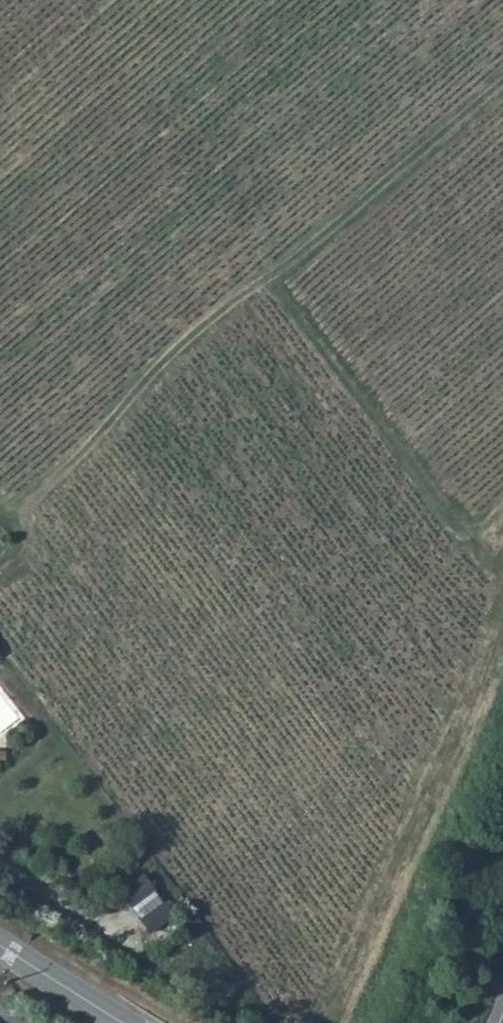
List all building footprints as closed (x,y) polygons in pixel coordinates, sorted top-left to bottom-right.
[(125,887),(150,931),(175,917),(149,872),(125,887)]
